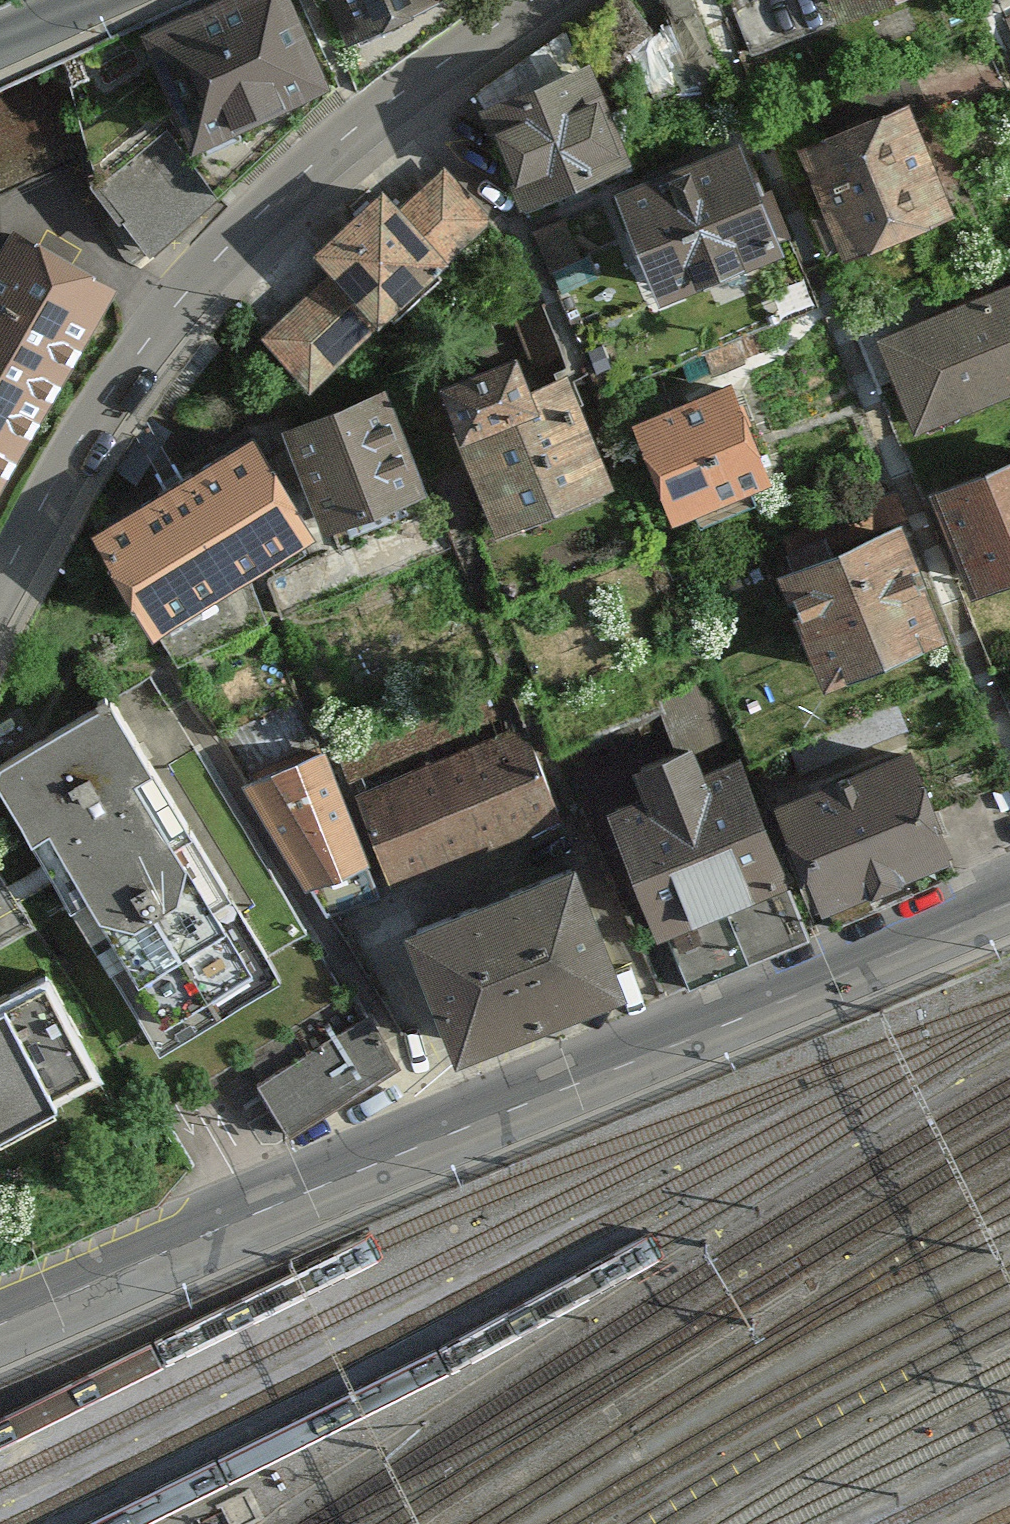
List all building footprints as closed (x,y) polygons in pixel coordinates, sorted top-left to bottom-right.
[(150,44),(194,137),(318,79),(280,0),(243,0),(150,44)] [(343,19),(386,0),(335,0),(343,19)] [(85,138),(55,68),(0,92),(0,175),(85,138)] [(589,77),(497,114),(530,196),(622,159),(589,77)] [(929,106),(815,153),(862,266),(976,219),(929,106)] [(163,135),(102,195),(150,245),(211,185),(163,135)] [(734,153),(642,189),(675,273),(767,238),(734,153)] [(498,233),(448,181),(406,219),(390,203),(320,269),(339,288),(274,347),(324,395),(391,330),(401,340),(461,282),(452,273),(498,233)] [(105,278),(29,232),(0,281),(0,451),(105,278)] [(874,337),(908,421),(1009,381),(1009,283),(874,337)] [(554,349),(452,385),(498,515),(601,479),(554,349)] [(736,376),(635,414),(675,519),(776,481),(736,376)] [(398,397),(296,434),(336,543),(438,506),(398,397)] [(255,445),(111,529),(164,619),(308,535),(255,445)] [(937,489),(978,584),(1009,571),(1009,458),(937,489)] [(897,531),(798,570),(836,666),(935,628),(897,531)] [(0,787),(0,788),(166,1062),(292,986),(145,744),(125,711),(0,787)] [(368,797),(407,892),(571,826),(532,732),(368,797)] [(929,756),(793,809),(840,931),(977,877),(929,756)] [(330,759),(258,796),(325,928),(397,891),(330,759)] [(759,766),(622,819),(688,990),(826,937),(759,766)] [(591,870),(419,941),(475,1076),(647,1004),(591,870)] [(105,1058),(49,957),(0,986),(0,1119),(105,1058)] [(255,1079),(292,1144),(420,1071),(384,1007),(255,1079)]
